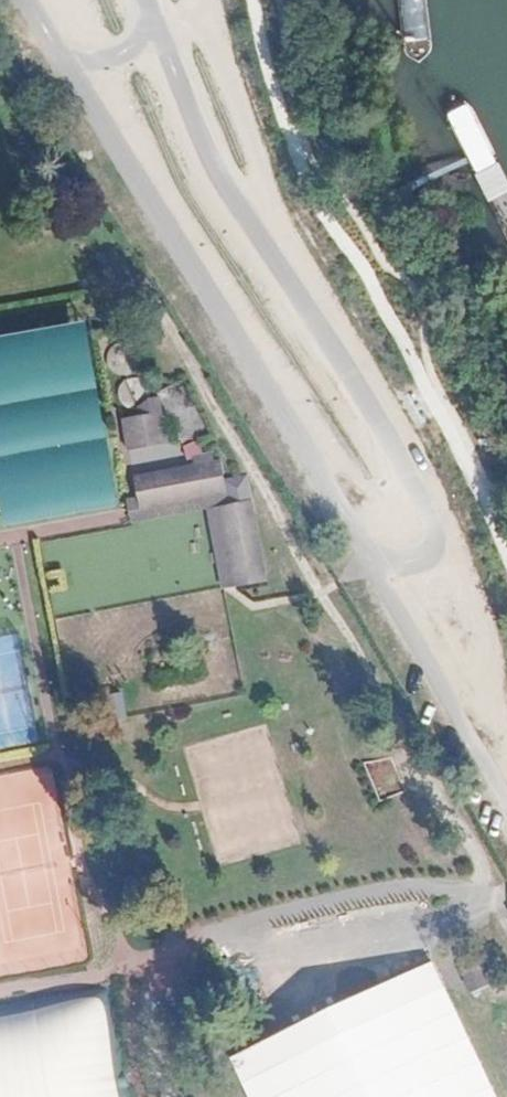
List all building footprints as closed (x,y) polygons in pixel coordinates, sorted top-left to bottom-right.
[(86,321),(0,336),(0,467),(10,523),(117,507),(86,321)] [(145,424),(105,432),(111,464),(151,456),(145,424)] [(219,505),(214,470),(197,473),(195,467),(187,468),(188,476),(127,488),(131,510),(134,520),(219,505)] [(121,512),(125,534),(202,521),(211,519),(221,518),(219,505),(134,520),(131,510),(121,512)] [(221,518),(211,519),(226,611),(256,606),(241,514),(221,518)] [(211,519),(202,521),(217,612),(226,611),(211,519)] [(365,763),(377,800),(403,792),(391,755),(365,763)] [(225,1071),(236,1096),(442,1096),(393,992),(225,1071)] [(111,997),(0,1012),(0,1096),(125,1096),(111,997)]
